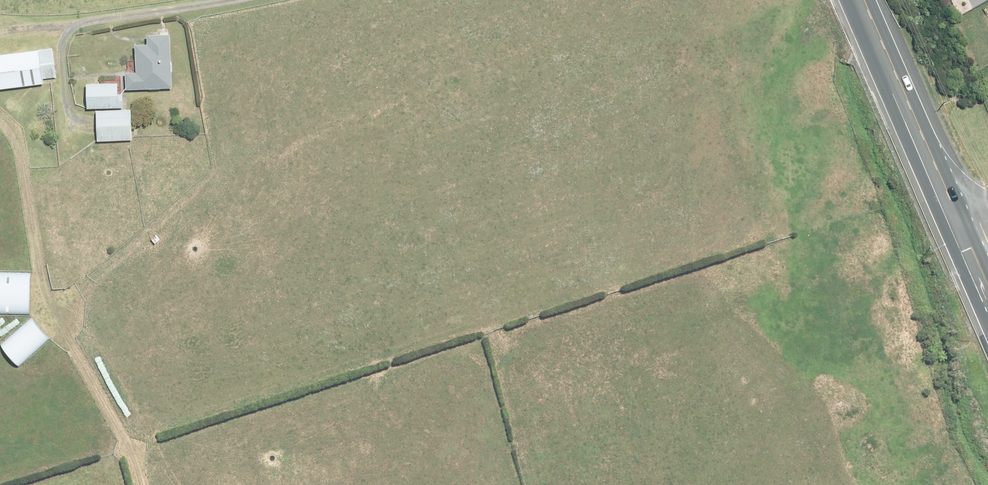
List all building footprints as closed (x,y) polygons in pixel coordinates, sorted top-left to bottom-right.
[(124,73),(125,89),(171,88),(170,32),(146,33),(147,44),(135,44),(136,72),(124,73)] [(44,83),(44,79),(57,77),(54,49),(0,56),(0,89),(44,83)] [(122,107),(122,93),(117,93),(117,83),(86,83),(87,108),(122,107)] [(131,140),(130,109),(95,111),(96,141),(131,140)] [(30,314),(31,273),(0,273),(0,314),(30,314)] [(18,367),(50,339),(32,318),(0,347),(18,367)]
